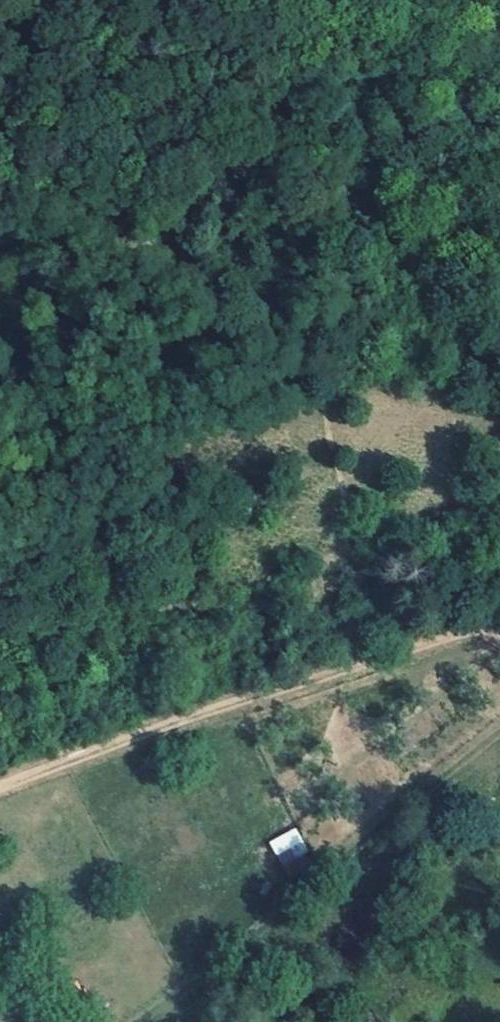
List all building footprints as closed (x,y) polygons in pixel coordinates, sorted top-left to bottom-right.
[(270,839),(287,876),(314,864),(297,827),(270,839)]
